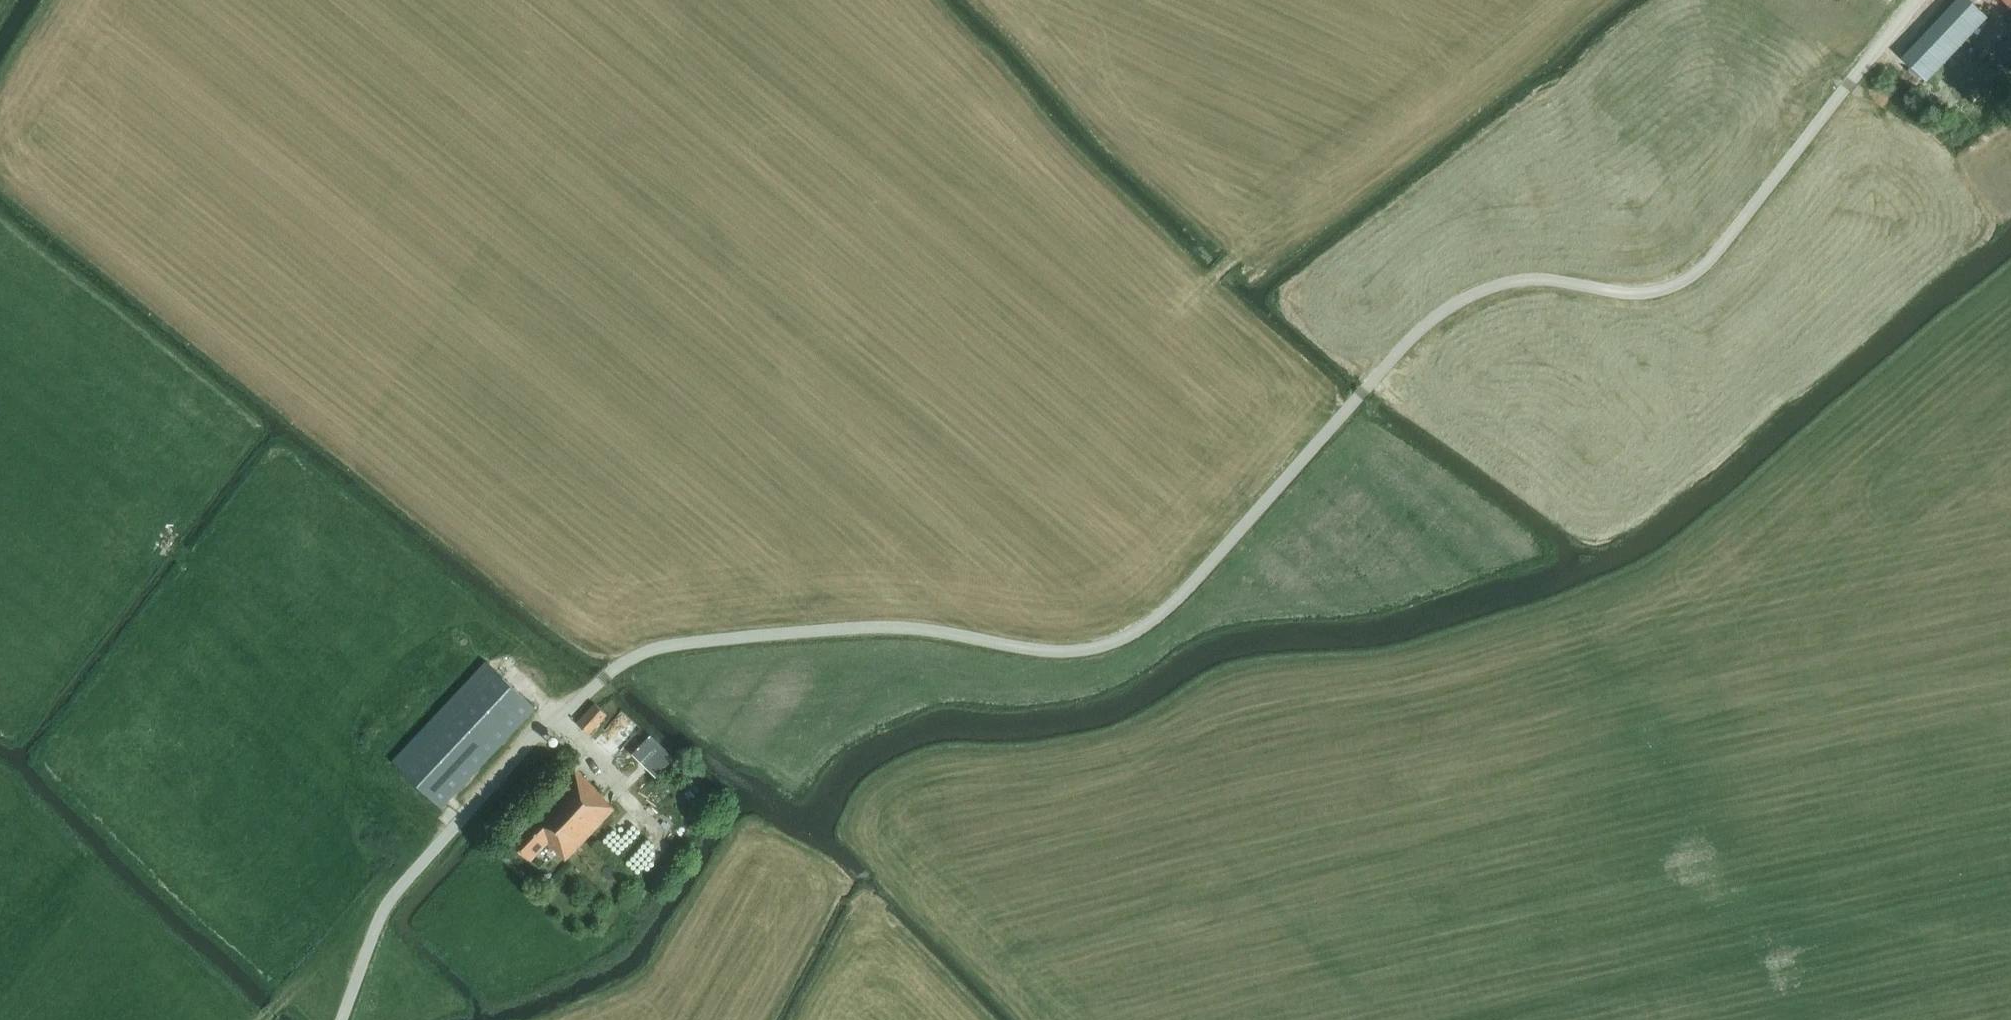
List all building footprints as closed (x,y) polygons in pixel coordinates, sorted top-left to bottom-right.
[(1925,79),(1986,15),(1970,0),(1955,0),(1902,56),(1925,79)] [(393,761),(441,807),(535,707),(487,661),(393,761)] [(595,702),(577,722),(590,734),(608,714),(595,702)] [(673,758),(650,735),(633,753),(655,775),(673,758)] [(527,822),(509,839),(530,860),(547,842),(566,859),(614,808),(602,796),(604,795),(575,768),(525,820),(527,822)]
